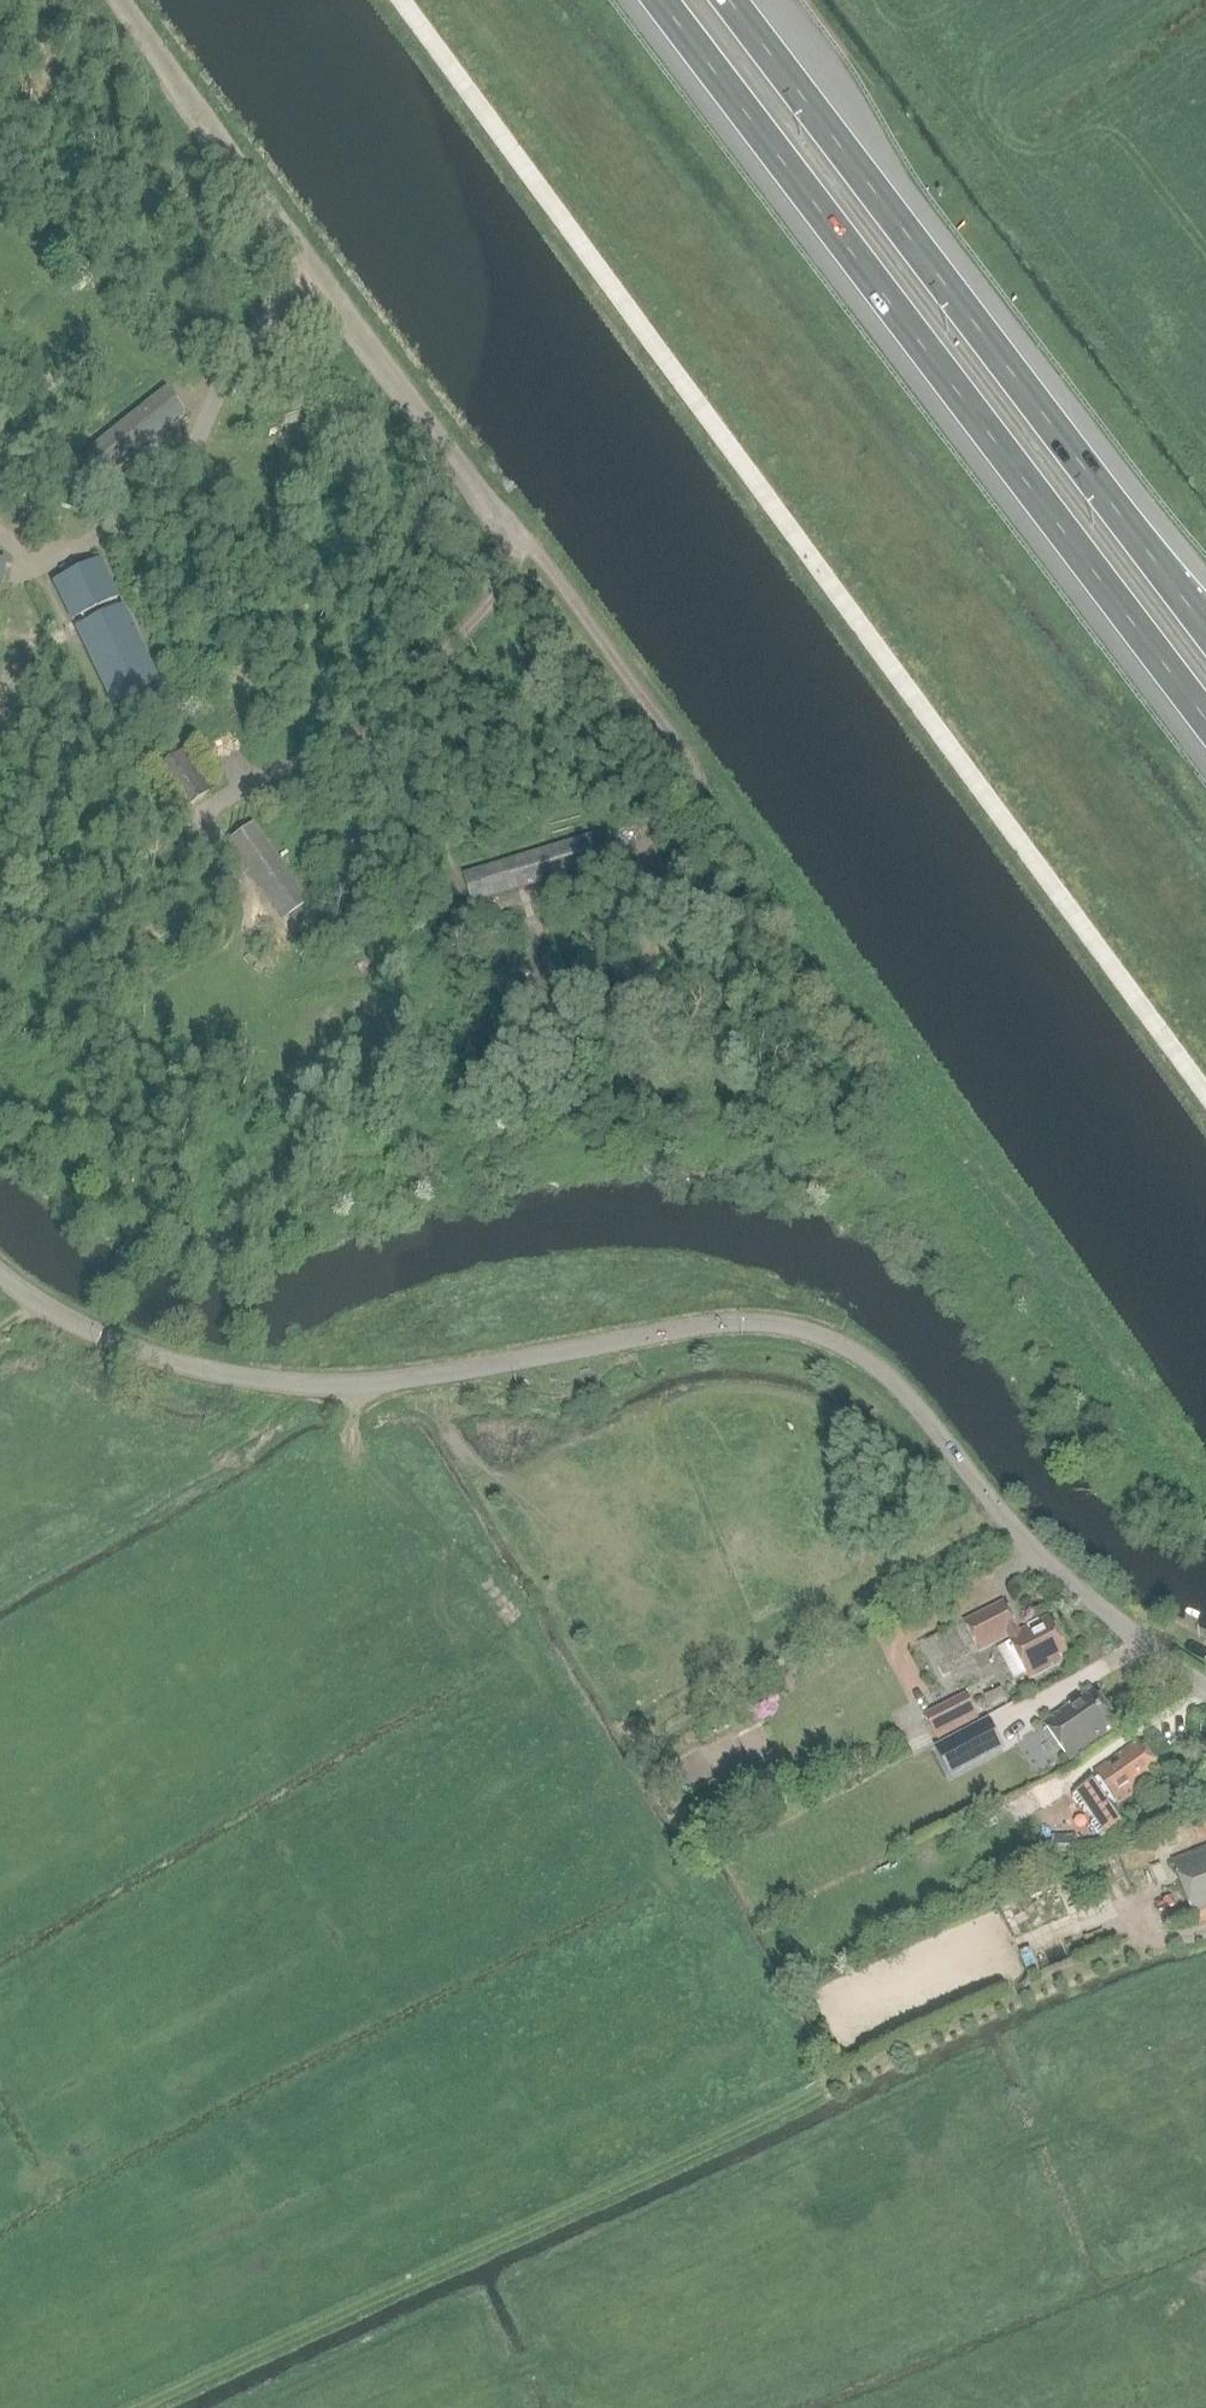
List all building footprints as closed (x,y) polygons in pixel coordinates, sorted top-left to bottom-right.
[(166,389),(91,448),(109,471),(184,413),(166,389)] [(54,584),(72,621),(116,600),(99,562),(54,584)] [(158,683),(121,609),(95,622),(101,634),(82,643),(113,706),(158,683)] [(204,793),(179,755),(157,770),(183,808),(204,793)] [(252,823),(227,839),(283,919),(307,903),(252,823)] [(592,836),(462,876),(471,904),(601,864),(592,836)] [(1048,1617),(1019,1632),(1003,1602),(964,1623),(979,1652),(1007,1637),(1029,1679),(1061,1662),(1058,1656),(1067,1652),(1048,1617)] [(1092,1691),(1044,1724),(1068,1760),(1117,1727),(1092,1691)] [(970,1696),(925,1719),(938,1743),(982,1720),(970,1696)] [(989,1723),(937,1750),(950,1774),(1002,1747),(989,1723)] [(1094,1782),(1092,1780),(1071,1795),(1101,1839),(1122,1824),(1109,1806),(1114,1803),(1116,1806),(1161,1774),(1139,1741),(1094,1772),(1098,1779),(1094,1782)] [(1194,1826),(1201,1842),(1205,1840),(1205,1821),(1194,1826)] [(1172,1861),(1195,1923),(1205,1919),(1205,1849),(1172,1861)]
